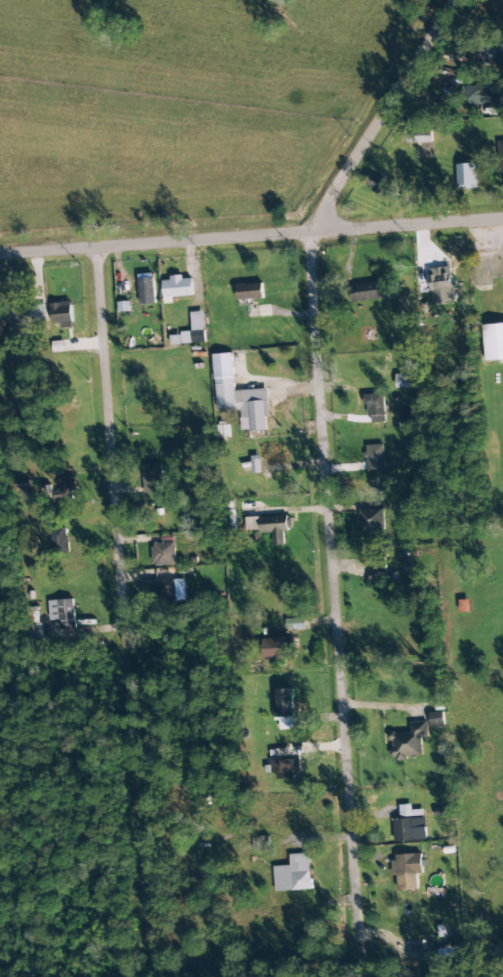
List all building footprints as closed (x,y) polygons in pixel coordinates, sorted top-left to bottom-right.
[(500,105),(501,87),(462,86),(461,104),(500,105)] [(456,164),(457,190),(477,189),(476,164),(456,164)] [(383,192),(388,185),(372,172),(366,180),(383,192)] [(430,269),(432,304),(453,302),(451,267),(430,269)] [(193,295),(192,279),(183,279),(183,277),(162,279),(164,304),(173,303),(173,297),(193,295)] [(154,278),(139,278),(139,304),(155,304),(154,278)] [(386,299),(386,283),(352,284),(353,301),(386,299)] [(237,300),(263,299),(263,284),(237,285),(237,300)] [(53,327),(73,326),(71,302),(51,304),(53,327)] [(10,333),(30,332),(30,319),(34,319),(33,304),(8,305),(10,333)] [(205,343),(203,312),(191,312),(192,333),(171,334),(171,345),(205,343)] [(484,325),(485,360),(502,360),(502,324),(484,325)] [(214,355),(217,409),(241,408),(242,431),(266,430),(266,417),(269,417),(268,389),(234,391),(232,354),(214,355)] [(396,374),(397,388),(416,387),(415,373),(396,374)] [(384,394),(363,395),(364,406),(368,406),(369,423),(385,422),(384,394)] [(367,472),(384,472),(383,445),(366,445),(367,472)] [(260,456),(251,456),(252,473),(261,473),(260,456)] [(144,493),(171,492),(170,479),(162,480),(161,464),(142,465),(144,493)] [(57,479),(58,492),(53,492),(54,500),(74,499),(73,478),(57,479)] [(359,509),(360,530),(384,530),(384,509),(359,509)] [(245,518),(246,532),(271,531),(272,546),(283,545),(283,531),(292,530),(291,516),(245,518)] [(175,542),(151,543),(152,566),(176,565),(175,542)] [(386,587),(386,564),(369,564),(369,587),(386,587)] [(175,579),(154,580),(155,602),(176,602),(175,579)] [(76,629),(72,599),(45,602),(47,621),(57,620),(58,631),(76,629)] [(262,639),(263,660),(295,659),(294,638),(262,639)] [(293,689),(277,690),(278,708),(273,708),(274,719),(279,718),(280,730),(294,729),(294,716),(298,716),(298,700),(294,701),(293,689)] [(431,727),(445,726),(443,712),(430,713),(431,727)] [(409,732),(389,733),(391,759),(422,757),(421,739),(428,738),(427,722),(409,723),(409,732)] [(276,772),(277,779),(296,779),(295,760),(271,760),(271,772),(276,772)] [(426,818),(394,819),(394,842),(427,840),(426,818)] [(274,867),(275,892),(312,890),(310,854),(289,854),(290,866),(274,867)] [(417,874),(423,874),(422,854),(393,855),(394,875),(397,875),(398,891),(418,890),(417,874)]
